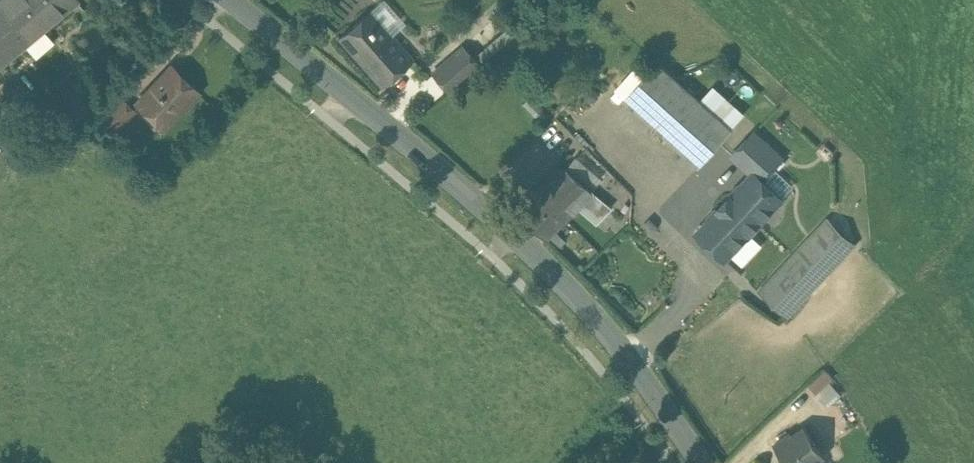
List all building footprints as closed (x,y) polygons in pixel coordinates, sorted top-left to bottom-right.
[(30,40),(78,0),(0,0),(0,4),(30,40)] [(382,0),(340,38),(382,87),(412,59),(386,29),(398,19),(382,0)] [(30,40),(0,4),(0,66),(30,40)] [(480,51),(491,63),(520,37),(509,25),(480,51)] [(463,47),(433,73),(448,92),(479,65),(463,47)] [(42,68),(34,59),(28,65),(36,74),(42,68)] [(733,129),(658,62),(624,99),(699,167),(733,129)] [(172,68),(139,102),(163,126),(197,91),(172,68)] [(69,90),(41,117),(57,134),(85,107),(69,90)] [(123,99),(103,119),(115,130),(134,110),(123,99)] [(711,220),(698,233),(726,259),(802,177),(755,134),(733,156),(753,174),(711,220)] [(562,167),(516,213),(546,238),(577,207),(596,224),(611,208),(562,167)] [(700,209),(687,223),(698,233),(711,220),(700,209)] [(829,219),(760,293),(787,317),(855,244),(829,219)] [(753,235),(734,255),(744,264),(763,244),(753,235)] [(808,386),(817,396),(832,381),(823,372),(808,386)] [(792,435),(790,432),(775,442),(789,462),(811,462),(824,454),(805,426),(792,435)]
